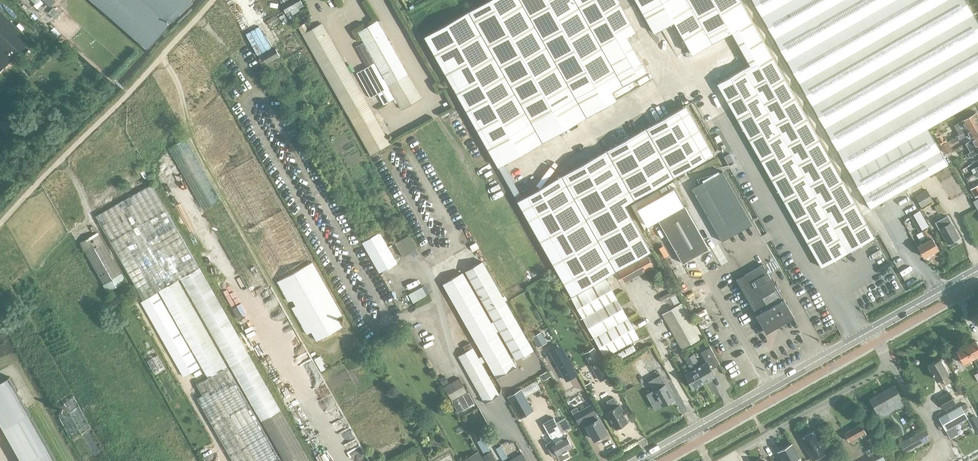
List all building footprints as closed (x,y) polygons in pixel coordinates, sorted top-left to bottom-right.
[(147,48),(169,24),(192,0),(92,0),(147,48)] [(290,18),(304,10),(305,8),(301,0),(280,0),(290,18)] [(497,168),(617,100),(612,92),(646,71),(626,37),(635,32),(617,0),(485,0),(421,36),(497,168)] [(875,239),(754,27),(739,0),(635,0),(654,33),(673,21),(692,53),(731,30),(750,63),(717,82),(822,268),(875,239)] [(966,0),(752,0),(870,208),(948,164),(928,128),(977,100),(977,22),(966,0)] [(54,7),(49,11),(56,18),(60,14),(54,7)] [(30,40),(0,11),(0,71),(30,40)] [(401,109),(421,98),(377,20),(357,31),(363,42),(356,46),(367,66),(356,72),(370,98),(378,93),(385,104),(393,99),(395,103),(397,102),(401,109)] [(303,24),(298,27),(370,155),(390,144),(322,23),(308,30),(304,23),(303,24)] [(261,25),(248,31),(251,38),(255,36),(261,50),(270,46),(261,25)] [(265,63),(280,54),(275,46),(261,55),(265,63)] [(713,155),(685,106),(685,105),(515,201),(569,296),(650,251),(624,205),(713,155)] [(958,135),(977,123),(977,116),(976,112),(960,120),(963,126),(952,132),(955,137),(958,135)] [(977,135),(977,123),(958,135),(959,139),(968,134),(971,139),(977,135)] [(941,144),(947,141),(943,134),(936,137),(941,144)] [(977,147),(977,135),(971,139),(965,143),(970,152),(977,147)] [(186,138),(168,148),(252,297),(270,287),(186,138)] [(967,153),(970,157),(977,152),(977,147),(967,153)] [(218,177),(263,256),(306,334),(311,331),(316,340),(342,326),(337,317),(342,314),(253,158),(218,177)] [(722,171),(723,171),(692,188),(722,241),(723,241),(722,240),(751,223),(722,171)] [(96,215),(143,300),(158,292),(158,291),(159,290),(160,291),(179,280),(181,279),(199,268),(152,184),(96,215)] [(922,208),(933,201),(927,189),(924,190),(921,185),(912,191),(915,196),(922,208)] [(940,203),(934,206),(938,213),(944,210),(940,203)] [(658,219),(679,256),(683,263),(709,248),(684,205),(658,219)] [(920,210),(910,215),(919,231),(928,226),(920,210)] [(936,222),(939,228),(947,243),(959,237),(948,215),(936,222)] [(923,257),(939,248),(927,228),(921,231),(926,240),(917,245),(923,257)] [(380,232),(362,242),(379,272),(397,262),(397,260),(383,237),(380,232)] [(98,233),(80,243),(104,286),(122,276),(98,233)] [(395,243),(403,257),(417,249),(409,235),(395,243)] [(654,268),(647,255),(630,265),(637,277),(654,268)] [(483,261),(465,271),(472,283),(494,321),(499,330),(510,350),(516,360),(533,350),(483,261)] [(793,316),(783,299),(763,264),(737,279),(756,314),(767,332),(793,316)] [(199,268),(181,279),(285,460),(309,460),(199,268)] [(463,272),(443,283),(484,355),(487,361),(497,378),(516,367),(496,331),(491,322),(463,272)] [(590,288),(572,298),(605,356),(635,339),(636,340),(639,338),(606,279),(590,288)] [(160,291),(209,377),(227,366),(179,280),(160,291)] [(409,294),(414,303),(427,295),(422,286),(409,294)] [(676,288),(659,297),(661,301),(678,292),(676,288)] [(206,379),(158,292),(143,300),(141,301),(190,388),(197,384),(206,379)] [(682,349),(700,338),(680,303),(662,314),(682,349)] [(11,322),(26,313),(23,307),(7,316),(11,322)] [(9,325),(85,460),(108,460),(27,316),(9,325)] [(540,332),(532,337),(537,347),(546,343),(540,332)] [(973,358),(977,356),(977,345),(975,339),(965,345),(973,358)] [(500,395),(482,364),(479,358),(470,342),(464,346),(466,351),(458,356),(461,360),(485,404),(500,395)] [(965,345),(956,350),(963,364),(973,358),(965,345)] [(700,352),(706,361),(698,366),(695,361),(698,360),(694,353),(689,355),(704,382),(715,376),(711,369),(720,364),(710,346),(700,352)] [(610,375),(601,358),(594,347),(584,353),(600,381),(610,375)] [(565,352),(554,359),(566,380),(577,373),(565,352)] [(484,355),(479,358),(482,364),(487,361),(484,355)] [(693,388),(704,382),(689,355),(685,358),(691,369),(684,373),(693,388)] [(929,365),(937,380),(941,378),(945,385),(952,381),(940,359),(929,365)] [(197,384),(203,394),(197,397),(233,460),(282,460),(280,458),(227,366),(206,379),(197,384)] [(548,370),(540,375),(543,380),(551,376),(548,370)] [(440,377),(444,384),(449,381),(445,374),(440,377)] [(22,460),(57,460),(9,376),(0,382),(0,422),(22,460)] [(452,400),(467,391),(459,377),(444,386),(452,400)] [(663,405),(664,404),(666,405),(669,403),(669,402),(674,399),(662,377),(656,380),(660,386),(654,389),(663,405)] [(869,399),(877,413),(902,399),(894,385),(869,399)] [(520,418),(534,410),(522,388),(508,396),(520,418)] [(944,410),(956,403),(949,391),(937,398),(944,410)] [(474,403),(468,392),(452,400),(458,411),(474,403)] [(616,428),(617,427),(618,428),(622,426),(621,425),(627,421),(622,411),(623,411),(620,405),(618,406),(614,397),(607,401),(612,409),(607,412),(616,428)] [(961,403),(975,428),(977,427),(977,416),(968,399),(961,403)] [(589,422),(586,424),(594,439),(607,432),(598,417),(596,414),(596,413),(591,404),(579,410),(577,406),(571,409),(579,423),(587,418),(589,422)] [(947,413),(954,425),(968,418),(961,405),(947,413)] [(662,413),(665,421),(682,415),(679,407),(662,413)] [(566,415),(559,418),(565,429),(571,425),(566,415)] [(552,455),(556,452),(561,460),(570,456),(566,450),(573,446),(566,435),(564,436),(557,423),(554,417),(543,423),(546,429),(550,437),(551,437),(554,442),(552,442),(551,440),(546,443),(552,455)] [(865,433),(861,424),(845,433),(849,441),(861,435),(862,438),(867,435),(865,433)] [(828,451),(816,430),(800,438),(812,460),(828,451)] [(906,453),(923,444),(917,433),(900,443),(906,453)] [(783,460),(801,460),(791,443),(778,451),(783,460)] [(502,444),(497,446),(503,459),(508,457),(502,444)] [(477,451),(460,460),(483,460),(477,451)] [(487,460),(497,460),(491,451),(484,455),(487,460)]
